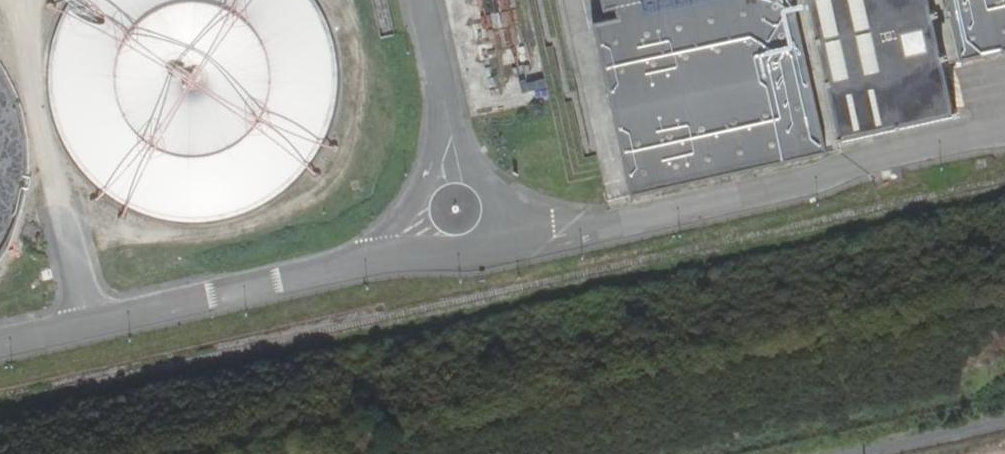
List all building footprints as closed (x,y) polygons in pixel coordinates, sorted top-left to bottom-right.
[(605,4),(615,2),(617,12),(593,18),(632,188),(822,144),(788,0),(604,0),(605,4)] [(832,134),(952,106),(927,0),(801,0),(832,134)] [(962,56),(1004,46),(1004,0),(950,0),(962,56)] [(614,128),(594,132),(608,196),(629,191),(614,128)]
